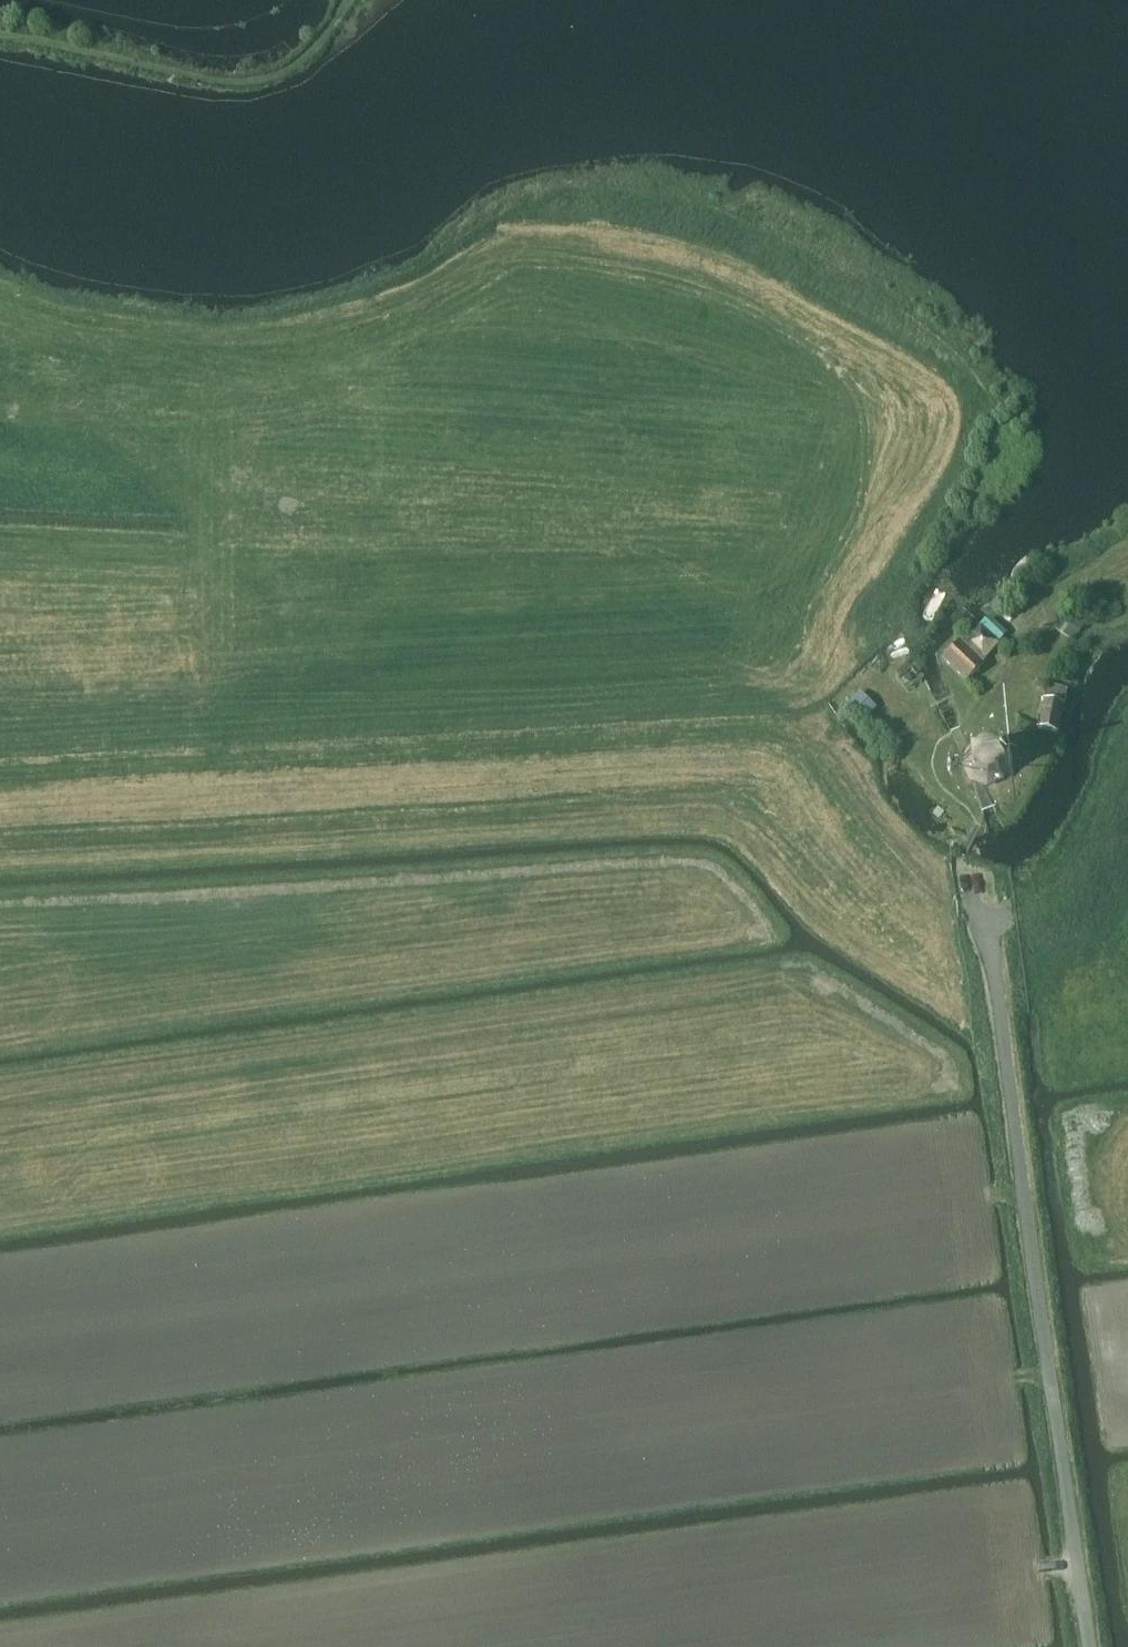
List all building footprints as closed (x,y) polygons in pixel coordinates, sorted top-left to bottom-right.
[(1085,624),(1068,611),(1055,630),(1073,642),(1085,624)] [(984,663),(981,661),(1000,641),(980,624),(963,643),(960,640),(942,658),(966,681),(984,663)] [(1058,733),(1066,705),(1063,704),(1067,689),(1047,683),(1044,699),(1037,728),(1058,733)] [(875,707),(859,692),(848,703),(864,718),(875,707)] [(999,748),(985,744),(971,750),(965,764),(973,779),(988,784),(1003,776),(1006,764),(999,748)]
